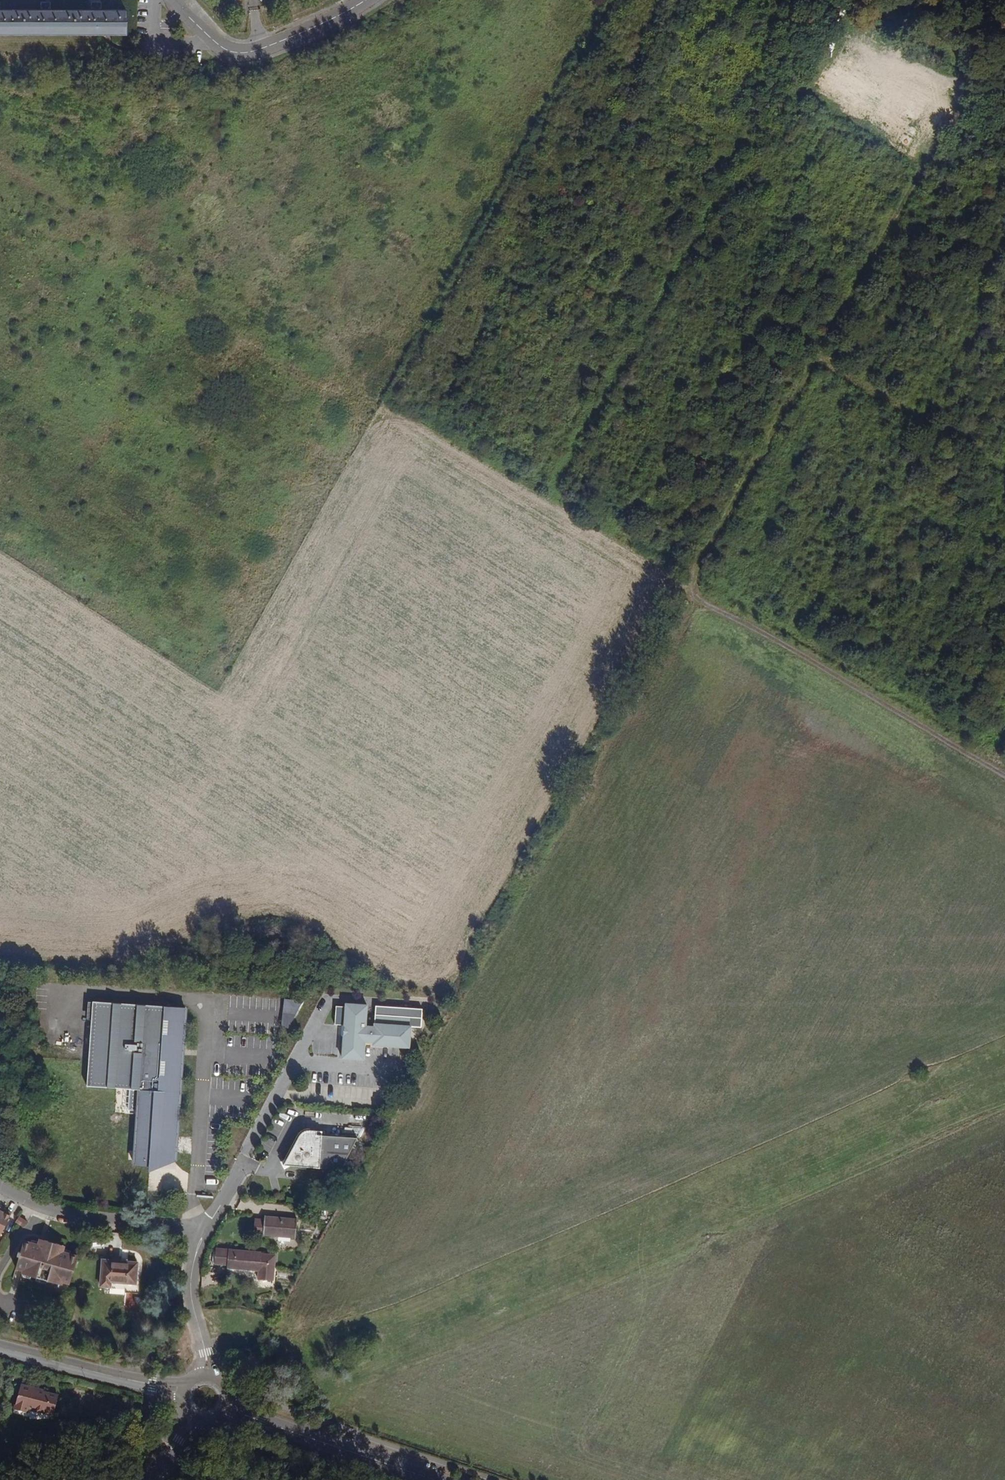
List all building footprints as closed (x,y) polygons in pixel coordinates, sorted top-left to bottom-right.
[(0,12),(0,34),(127,34),(127,12),(0,12)] [(288,1020),(295,1021),(307,993),(289,992),(288,1020)] [(375,1006),(375,997),(353,997),(353,999),(343,998),(342,1018),(352,1018),(349,1052),(372,1053),(373,1034),(380,1034),(380,1038),(396,1038),(414,1038),(415,1020),(426,1020),(427,1000),(418,1000),(384,998),(384,1006),(375,1006)] [(185,1159),(195,1004),(101,998),(96,1085),(133,1087),(147,1088),(146,1108),(143,1163),(157,1163),(184,1160),(185,1159)] [(329,1099),(339,1099),(338,1086),(328,1087),(329,1099)] [(133,1087),(132,1107),(146,1108),(147,1088),(133,1087)] [(347,1124),(345,1131),(359,1134),(361,1126),(347,1124)] [(326,1132),(328,1128),(307,1127),(289,1163),(344,1168),(360,1138),(326,1132)] [(6,1210),(0,1207),(0,1234),(4,1236),(16,1211),(8,1207),(6,1210)] [(261,1217),(260,1234),(305,1237),(306,1217),(272,1214),(272,1218),(261,1217)] [(29,1225),(33,1219),(24,1215),(20,1220),(29,1225)] [(68,1254),(69,1248),(43,1241),(42,1246),(27,1241),(19,1270),(26,1272),(25,1275),(65,1287),(67,1284),(74,1286),(82,1258),(68,1254)] [(271,1260),(271,1256),(222,1252),(221,1268),(234,1269),(234,1274),(261,1275),(266,1275),(265,1284),(281,1285),(283,1261),(271,1260)] [(141,1282),(142,1262),(105,1261),(104,1287),(116,1288),(117,1281),(141,1282)] [(49,1381),(49,1380),(37,1377),(30,1403),(42,1406),(44,1401),(58,1404),(58,1406),(68,1408),(74,1388),(49,1381)] [(11,1421),(15,1405),(0,1401),(0,1418),(11,1421)]
